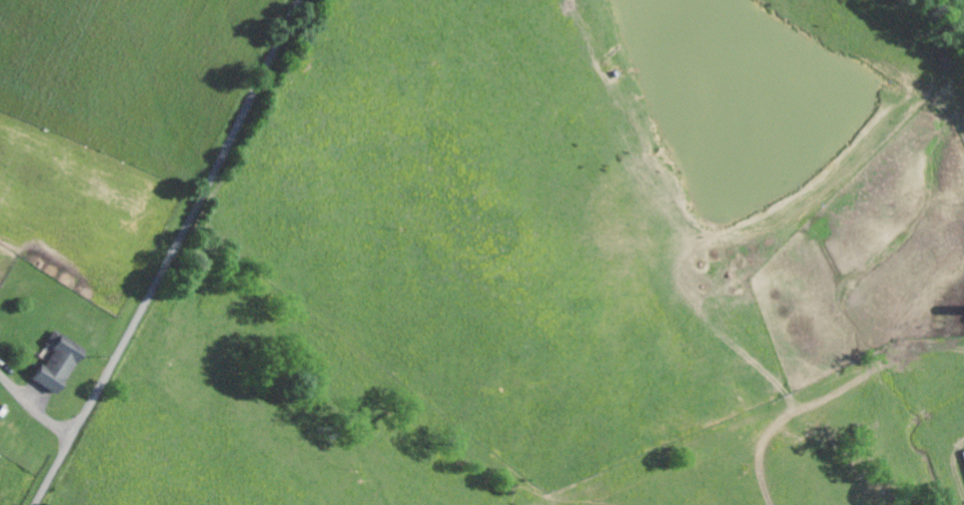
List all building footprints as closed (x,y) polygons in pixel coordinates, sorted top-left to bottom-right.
[(90,348),(58,330),(51,344),(57,347),(39,381),(64,395),(90,348)]
